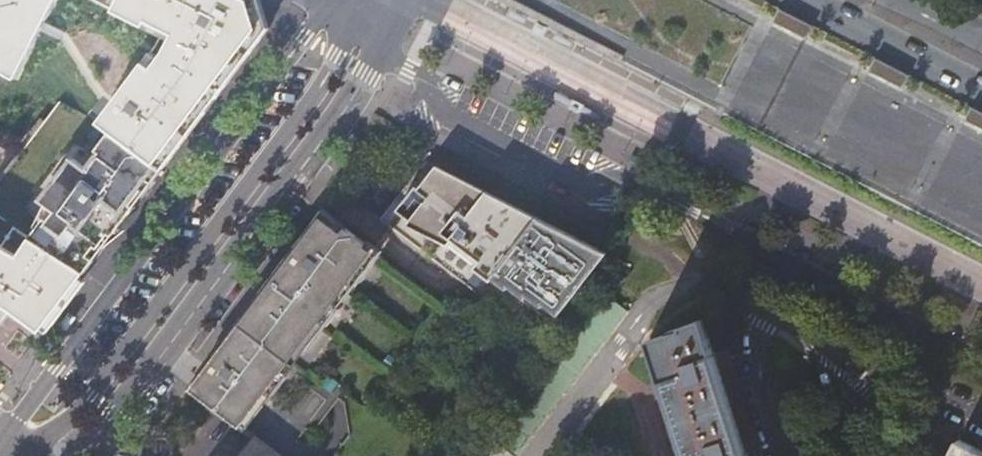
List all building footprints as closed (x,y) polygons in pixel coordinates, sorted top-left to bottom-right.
[(20,79),(61,0),(0,0),(0,69),(20,79)] [(114,132),(165,171),(269,32),(258,0),(123,0),(116,12),(164,36),(159,47),(102,123),(114,132)] [(511,11),(507,17),(525,27),(528,19),(511,11)] [(575,43),(557,34),(554,41),(571,50),(575,43)] [(89,272),(165,171),(114,132),(88,167),(77,159),(45,201),(56,209),(34,237),(89,272)] [(482,297),(543,342),(604,260),(573,237),(569,242),(540,220),(536,226),(505,203),(503,206),(488,195),(486,198),(470,186),(468,188),(453,177),(451,180),(436,169),(391,230),(437,264),(482,297)] [(218,357),(204,377),(193,391),(190,396),(201,404),(205,399),(211,404),(241,426),(257,405),(330,307),(343,289),(348,282),(370,252),(362,247),(365,243),(354,235),(352,239),(325,219),(302,250),(299,248),(278,277),(279,277),(220,358),(218,357)] [(18,227),(6,247),(0,244),(0,302),(11,309),(44,333),(89,272),(34,237),(18,227)] [(11,309),(0,302),(0,324),(11,309)] [(649,344),(685,455),(744,455),(701,324),(681,331),(682,333),(649,344)] [(255,437),(241,455),(281,455),(255,437)] [(958,445),(952,455),(981,455),(958,445)]
